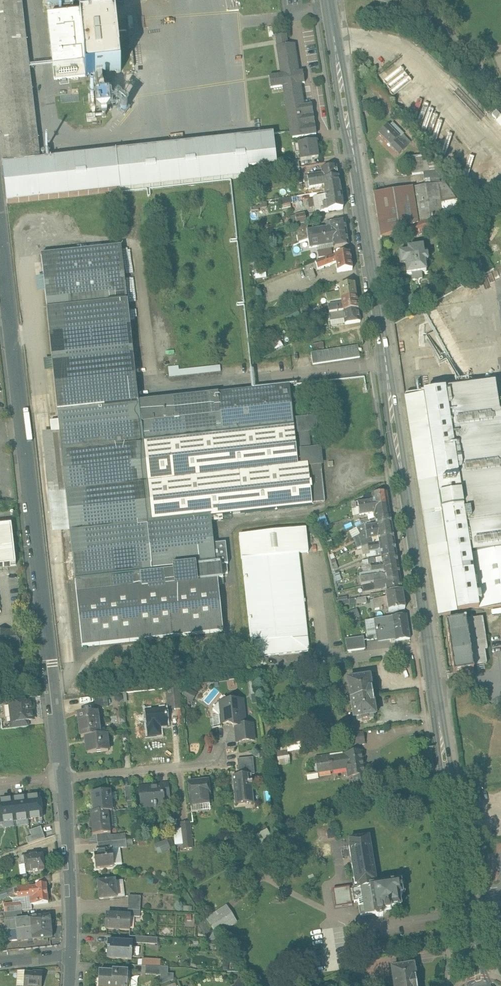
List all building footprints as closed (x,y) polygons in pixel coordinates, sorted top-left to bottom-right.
[(40,159),(21,0),(0,0),(0,142),(2,163),(3,163),(7,203),(8,203),(248,177),(247,168),(277,165),(273,134),(40,159)] [(48,18),(55,79),(86,76),(80,23),(79,14),(48,18)] [(116,20),(80,23),(86,76),(121,72),(116,20)] [(297,73),(293,44),(288,45),(286,35),(275,36),(277,48),(279,47),(283,75),(269,77),(271,88),(285,86),(293,138),(316,135),(312,105),(302,107),(299,84),(305,83),(303,72),(297,73)] [(388,126),(379,134),(384,139),(382,142),(386,146),(388,143),(390,145),(396,140),(399,137),(395,133),(397,131),(394,128),(392,130),(388,126)] [(405,148),(396,140),(390,145),(399,154),(405,148)] [(316,141),(298,144),(301,161),(319,158),(316,141)] [(426,155),(409,157),(412,174),(423,173),(436,171),(426,155)] [(298,161),(287,163),(288,170),(299,168),(298,161)] [(336,166),(321,169),(322,174),(304,177),(305,183),(338,178),(336,166)] [(399,175),(411,173),(410,167),(398,169),(399,175)] [(299,168),(288,170),(289,177),(292,176),(295,176),(295,175),(301,175),(299,168)] [(436,171),(423,173),(425,185),(440,183),(439,175),(436,171)] [(301,175),(295,175),(295,176),(292,176),(293,185),(302,183),(301,175)] [(338,178),(305,183),(306,189),(324,187),(325,191),(340,189),(338,178)] [(462,208),(445,183),(437,184),(442,216),(462,208)] [(437,184),(414,188),(419,224),(432,220),(442,216),(437,184)] [(414,188),(374,193),(381,238),(409,228),(419,224),(414,188)] [(325,195),(328,211),(343,209),(340,189),(325,191),(325,195)] [(328,211),(325,195),(319,196),(319,198),(313,199),(316,213),(328,211)] [(293,202),(293,197),(279,199),(280,205),(281,205),(282,210),(291,209),(290,203),(293,202)] [(305,215),(295,216),(296,225),(306,223),(305,215)] [(419,224),(409,228),(412,238),(435,229),(432,220),(419,224)] [(345,221),(330,223),(330,227),(332,236),(347,233),(345,221)] [(330,227),(308,231),(307,223),(306,223),(296,225),(298,243),(308,240),(332,236),(330,227)] [(332,236),(308,240),(309,248),(333,243),(334,248),(349,245),(347,233),(332,236)] [(121,246),(41,255),(47,310),(46,310),(75,581),(82,646),(223,631),(220,604),(226,603),(224,585),(218,586),(218,579),(223,578),(223,574),(222,565),(216,565),(214,544),(211,521),(211,516),(222,515),(312,505),(311,503),(325,502),(321,470),(308,472),(307,465),(298,466),(294,427),(293,427),(292,419),(293,419),(289,386),(138,402),(128,302),(127,302),(121,246)] [(421,273),(426,272),(425,262),(428,262),(427,256),(426,252),(424,253),(423,247),(408,249),(408,253),(399,254),(401,265),(405,265),(407,275),(412,274),(413,281),(420,280),(422,280),(421,273)] [(350,253),(335,256),(315,263),(317,268),(318,269),(336,262),(337,272),(352,270),(350,253)] [(315,263),(306,267),(310,280),(315,278),(313,269),(317,268),(315,263)] [(421,273),(422,280),(431,279),(430,271),(426,272),(421,273)] [(422,280),(420,280),(421,290),(432,289),(431,279),(422,280)] [(355,284),(339,287),(340,291),(324,295),(324,298),(326,298),(328,302),(335,301),(341,300),(342,300),(356,297),(355,284)] [(401,284),(392,285),(394,303),(404,302),(401,284)] [(342,300),(341,300),(342,305),(328,307),(329,314),(343,312),(358,309),(356,297),(342,300)] [(343,312),(329,314),(330,320),(342,319),(343,316),(344,316),(345,324),(360,321),(358,309),(343,312)] [(324,315),(316,319),(320,328),(326,325),(324,315)] [(188,364),(167,366),(168,371),(169,377),(221,372),(220,366),(189,369),(188,364)] [(405,397),(439,616),(500,606),(500,422),(499,412),(495,383),(405,397)] [(315,417),(307,418),(293,419),(292,419),(293,427),(294,427),(298,466),(307,465),(320,463),(319,450),(319,447),(313,448),(313,450),(311,451),(309,431),(317,430),(315,417)] [(387,492),(372,494),(373,500),(358,502),(359,509),(371,507),(389,505),(387,492)] [(389,505),(371,507),(359,509),(360,515),(375,513),(376,519),(390,517),(389,505)] [(390,517),(376,519),(377,525),(363,527),(364,530),(366,530),(366,532),(392,529),(390,517)] [(0,526),(0,566),(16,565),(11,525),(0,526)] [(306,528),(240,535),(242,559),(298,553),(308,552),(306,528)] [(392,529),(366,532),(366,535),(367,539),(376,537),(378,536),(379,542),(379,543),(394,541),(392,529)] [(397,555),(394,541),(379,543),(379,542),(368,544),(369,551),(370,551),(378,550),(380,548),(382,558),(397,555)] [(226,543),(214,544),(216,565),(222,565),(227,564),(228,564),(226,543)] [(298,553),(242,559),(253,657),(309,651),(298,553)] [(397,555),(382,558),(383,564),(379,564),(371,565),(372,571),(384,569),(398,567),(397,555)] [(371,565),(363,566),(364,573),(369,571),(372,571),(371,565)] [(398,567),(384,569),(384,574),(360,578),(361,585),(374,583),(400,579),(398,567)] [(400,579),(374,583),(375,587),(375,590),(384,589),(387,587),(388,593),(402,591),(400,579)] [(388,593),(385,594),(386,598),(378,599),(380,609),(388,607),(389,611),(405,609),(402,591),(388,593)] [(370,596),(356,598),(356,604),(370,602),(370,596)] [(407,615),(376,619),(379,641),(395,639),(395,641),(410,639),(407,615)] [(466,619),(446,622),(447,634),(453,674),(474,671),(473,666),(487,664),(485,650),(487,650),(482,617),(466,619)] [(7,632),(7,631),(0,631),(0,650),(10,649),(11,648),(20,647),(20,642),(22,642),(23,640),(23,637),(21,635),(19,636),(19,632),(16,633),(10,631),(7,632)] [(364,637),(345,639),(347,651),(365,649),(364,637)] [(362,674),(355,675),(355,676),(350,676),(351,679),(348,680),(351,699),(373,696),(371,685),(373,683),(372,679),(370,678),(370,676),(367,677),(367,674),(362,674)] [(179,687),(166,688),(167,698),(180,696),(179,687)] [(195,693),(187,689),(183,697),(191,701),(195,693)] [(107,694),(94,696),(96,707),(109,706),(107,694)] [(167,698),(168,709),(168,710),(182,708),(180,696),(167,698)] [(230,702),(224,696),(213,710),(220,716),(221,724),(229,723),(234,727),(235,726),(245,725),(243,699),(233,700),(233,701),(230,702)] [(373,696),(351,699),(354,719),(357,718),(357,721),(362,721),(369,720),(368,719),(374,719),(373,716),(376,715),(375,713),(377,711),(376,708),(374,707),(373,696)] [(30,702),(11,704),(13,722),(28,721),(33,720),(33,718),(32,717),(32,711),(34,709),(33,704),(30,702)] [(165,707),(146,709),(149,736),(157,735),(157,727),(167,726),(166,718),(167,718),(167,715),(166,715),(165,707)] [(97,712),(79,714),(82,737),(86,736),(100,735),(97,712)] [(245,725),(235,726),(237,742),(255,740),(253,724),(245,725)] [(363,732),(351,734),(351,733),(350,733),(352,746),(353,746),(353,745),(365,743),(365,744),(363,731),(363,732)] [(100,735),(86,736),(88,753),(109,751),(107,734),(100,735)] [(362,751),(344,753),(344,754),(345,754),(345,755),(330,758),(330,755),(315,757),(318,778),(319,778),(318,773),(332,771),(332,772),(333,772),(332,768),(347,765),(349,777),(347,777),(347,778),(354,777),(355,784),(354,784),(354,785),(368,783),(368,782),(367,782),(366,775),(367,775),(367,774),(366,774),(361,751),(362,751)] [(253,757),(238,759),(238,767),(241,767),(254,766),(253,757)] [(254,766),(241,767),(241,775),(233,776),(235,804),(254,802),(251,775),(255,775),(254,766)] [(208,780),(189,782),(191,804),(210,802),(209,795),(210,795),(208,780)] [(162,785),(140,787),(140,786),(139,786),(141,808),(142,808),(142,807),(155,805),(155,808),(157,808),(156,803),(163,803),(164,806),(165,806),(164,797),(162,783),(161,783),(162,785)] [(110,792),(92,794),(94,813),(108,812),(112,811),(110,792)] [(29,819),(43,817),(40,795),(26,796),(29,819)] [(15,820),(29,819),(26,796),(12,798),(15,820)] [(15,820),(12,798),(0,799),(0,818),(0,822),(15,820)] [(94,813),(90,813),(93,836),(97,835),(111,834),(108,812),(94,813)] [(190,822),(181,823),(184,849),(192,848),(190,822)] [(32,836),(26,837),(29,844),(46,838),(42,826),(30,830),(32,836)] [(111,834),(97,835),(98,843),(111,841),(126,840),(126,834),(111,836),(111,834)] [(401,882),(375,886),(374,882),(376,881),(369,837),(350,840),(351,846),(349,846),(350,846),(352,862),(356,884),(357,884),(358,888),(348,890),(350,903),(358,901),(360,916),(374,913),(375,914),(378,916),(383,916),(385,912),(391,911),(391,908),(401,906),(399,895),(403,894),(402,892),(405,892),(403,884),(401,884),(401,882)] [(155,844),(158,853),(171,848),(168,839),(155,844)] [(126,840),(111,841),(112,849),(127,847),(126,840)] [(111,841),(98,843),(99,850),(112,849),(111,841)] [(272,847),(254,857),(259,865),(277,856),(272,847)] [(99,850),(94,851),(96,868),(114,866),(112,849),(99,850)] [(42,854),(21,857),(21,862),(23,862),(23,863),(25,863),(26,872),(32,872),(32,874),(35,874),(34,871),(44,870),(44,869),(46,867),(46,862),(43,862),(42,854)] [(259,865),(253,855),(248,858),(253,868),(259,865)] [(52,875),(36,881),(36,885),(46,884),(53,883),(52,875)] [(115,881),(98,883),(100,899),(117,898),(115,881)] [(37,886),(29,887),(30,890),(31,897),(31,904),(48,902),(46,884),(36,885),(37,886)] [(141,896),(129,896),(128,910),(141,910),(141,896)] [(21,902),(8,904),(9,912),(21,911),(22,911),(21,902)] [(223,907),(206,918),(216,934),(233,923),(223,907)] [(9,912),(5,913),(6,919),(22,917),(21,911),(9,912)] [(28,919),(5,921),(6,931),(17,930),(51,926),(50,915),(30,917),(31,919),(28,920),(28,919)] [(128,916),(107,915),(106,929),(130,930),(129,929),(130,917),(131,916),(128,916)] [(51,926),(17,930),(18,940),(33,938),(33,939),(52,937),(51,926)] [(218,940),(213,932),(208,940),(218,940)] [(132,942),(108,941),(107,958),(131,959),(132,942)] [(161,965),(162,958),(145,958),(145,973),(161,974),(161,981),(174,981),(175,973),(169,972),(169,966),(161,965)] [(371,962),(360,965),(361,970),(372,968),(371,962)] [(399,964),(399,965),(394,965),(395,968),(392,968),(395,985),(407,985),(417,985),(415,974),(417,972),(416,968),(414,968),(414,965),(411,966),(411,963),(406,964),(406,963),(399,964)] [(99,980),(129,982),(130,977),(127,977),(127,971),(119,970),(119,972),(99,971),(99,979),(100,979),(99,980)] [(25,973),(24,985),(17,985),(42,985),(43,972),(33,971),(33,973),(25,973)]
